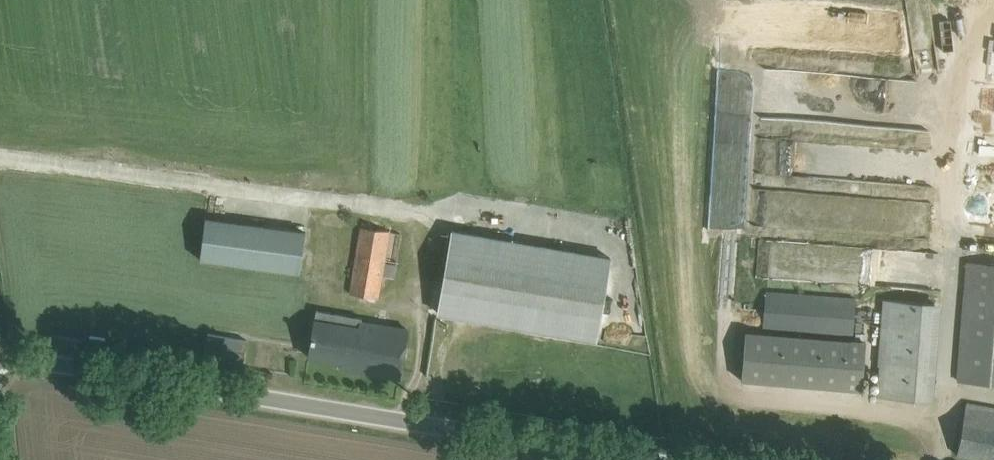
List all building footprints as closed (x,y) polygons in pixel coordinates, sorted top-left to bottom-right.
[(206,217),(200,259),(299,273),(305,231),(206,217)] [(377,299),(389,231),(361,226),(349,293),(377,299)] [(598,339),(601,320),(612,257),(452,230),(438,312),(598,339)] [(968,261),(958,381),(993,384),(993,263),(968,261)] [(853,336),(856,298),(766,291),(763,329),(853,336)] [(933,402),(940,305),(886,300),(878,397),(933,402)] [(361,321),(362,318),(317,310),(315,320),(309,357),(341,362),(340,368),(400,378),(408,329),(361,321)] [(862,390),(866,342),(745,332),(742,380),(862,390)] [(208,333),(204,356),(245,363),(249,340),(208,333)] [(967,403),(957,454),(988,459),(993,459),(993,408),(967,403)]
